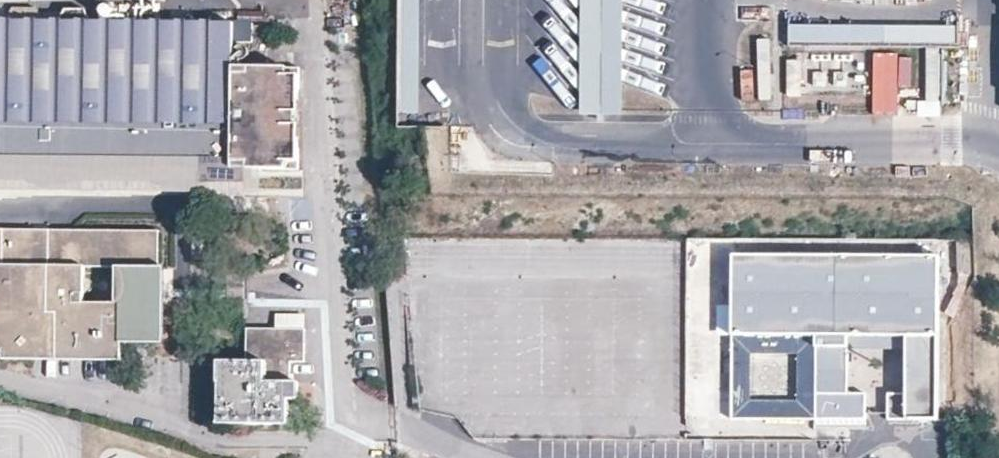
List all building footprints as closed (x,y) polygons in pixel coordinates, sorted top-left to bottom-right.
[(404,113),(417,113),(418,0),(404,0),(404,113)] [(625,0),(584,0),(583,103),(583,112),(625,113),(625,83),(625,0)] [(4,171),(69,171),(124,171),(290,172),(290,164),(298,164),(298,153),(291,152),(291,92),(299,92),(298,79),(291,79),(291,72),(248,71),(248,78),(233,78),(233,71),(233,27),(158,26),(157,21),(138,21),(133,14),(118,14),(110,24),(90,24),(84,13),(67,13),(60,24),(0,23),(0,171),(4,171)] [(235,23),(234,41),(250,42),(250,23),(235,23)] [(956,26),(777,27),(776,47),(956,48),(956,26)] [(926,50),(924,103),(916,103),(916,118),(939,118),(941,51),(926,50)] [(871,55),(786,54),(786,93),(871,94),(871,55)] [(900,86),(916,86),(916,55),(873,55),(872,115),(899,115),(900,86)] [(69,171),(4,171),(4,233),(67,234),(69,171)] [(4,354),(92,355),(120,355),(121,342),(157,343),(157,336),(158,236),(141,235),(67,234),(4,233),(3,270),(0,270),(0,354),(4,354)] [(891,419),(941,419),(939,254),(735,254),(735,334),(818,334),(819,418),(868,418),(867,394),(851,394),(850,336),(909,336),(909,399),(904,394),(891,394),(891,419)] [(274,312),(305,313),(305,323),(314,324),(314,298),(247,296),(247,330),(273,330),(274,312)] [(227,385),(227,425),(287,426),(288,402),(297,401),(297,386),(290,386),(291,364),(304,364),(305,333),(290,332),(248,332),(247,364),(219,364),(219,384),(227,385)] [(735,334),(735,418),(819,418),(818,334),(735,334)] [(120,364),(120,355),(92,355),(4,354),(5,362),(55,364),(120,364)] [(218,425),(227,425),(227,385),(219,384),(218,425)]
